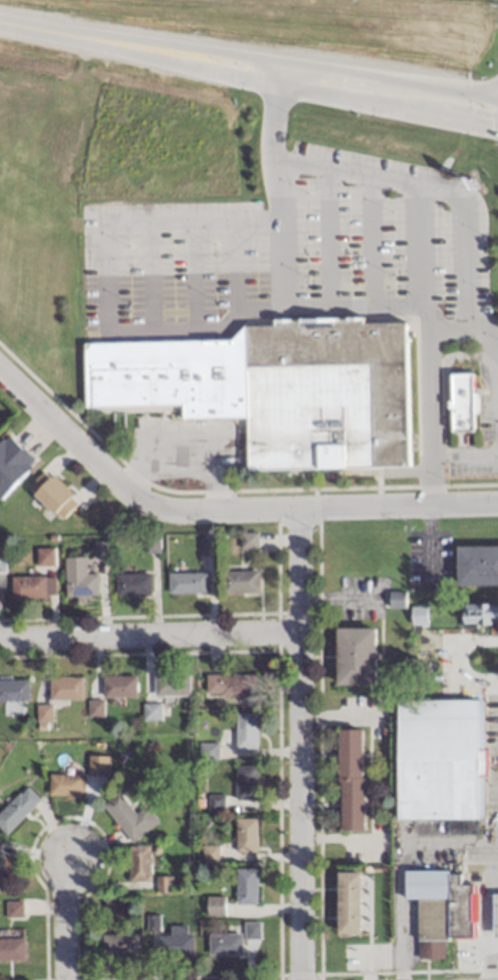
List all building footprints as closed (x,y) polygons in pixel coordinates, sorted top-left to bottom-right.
[(407,468),(405,322),(364,323),(364,318),(274,319),(274,326),(239,327),(239,340),(82,343),(83,410),(180,408),(180,420),(245,419),(246,471),(407,468)] [(472,432),(472,373),(448,374),(449,432),(472,432)] [(35,462),(5,434),(0,440),(0,500),(35,462)] [(32,493),(59,521),(77,503),(50,475),(32,493)] [(456,546),(456,585),(497,585),(497,546),(456,546)] [(53,549),(36,549),(36,566),(53,566),(53,549)] [(63,558),(63,597),(96,597),(96,574),(84,574),(84,558),(63,558)] [(222,593),(257,593),(257,572),(222,572),(222,593)] [(167,573),(167,593),(206,593),(206,573),(167,573)] [(149,596),(149,575),(115,574),(115,596),(149,596)] [(50,598),(50,577),(10,577),(10,598),(50,598)] [(461,604),(461,626),(497,626),(497,604),(461,604)] [(335,629),(335,686),(373,686),(373,629),(335,629)] [(254,674),(204,675),(205,696),(254,695),(254,674)] [(188,675),(152,675),(152,697),(188,697),(188,675)] [(134,676),(102,676),(102,698),(134,698),(134,676)] [(81,678),(47,678),(47,699),(81,699),(81,678)] [(18,713),(18,701),(26,701),(26,680),(0,680),(0,701),(4,701),(4,713),(18,713)] [(396,700),(397,820),(415,820),(415,833),(475,832),(475,819),(482,818),(482,700),(396,700)] [(102,717),(102,701),(87,701),(87,717),(102,717)] [(142,704),(142,721),(159,721),(159,704),(142,704)] [(36,721),(50,721),(50,706),(36,706),(36,721)] [(234,713),(234,748),(256,748),(256,713),(234,713)] [(339,831),(364,831),(362,730),(337,730),(339,831)] [(216,759),(216,744),(198,744),(198,759),(216,759)] [(97,772),(97,756),(82,756),(82,772),(97,772)] [(234,801),(255,801),(255,767),(234,767),(234,801)] [(47,775),(47,796),(80,796),(80,775),(47,775)] [(3,835),(38,801),(25,786),(0,810),(0,832),(3,835)] [(101,806),(129,843),(156,822),(145,806),(134,815),(118,793),(101,806)] [(255,852),(255,819),(235,819),(235,852),(255,852)] [(148,847),(127,847),(127,882),(148,882),(148,847)] [(234,870),(234,906),(255,906),(255,870),(234,870)] [(417,960),(445,960),(445,938),(474,938),(474,886),(459,886),(459,871),(404,872),(404,900),(417,900),(417,960)] [(359,935),(359,873),(337,873),(337,935),(359,935)] [(170,879),(157,879),(157,892),(170,892),(170,879)] [(222,898),(205,898),(205,917),(222,917),(222,898)] [(25,914),(40,914),(40,902),(5,902),(5,919),(25,919),(25,914)] [(188,928),(168,928),(168,937),(156,937),(156,957),(188,957),(188,928)] [(101,959),(136,959),(136,935),(101,935),(101,959)] [(207,935),(207,957),(239,957),(239,935),(207,935)] [(23,962),(23,940),(0,940),(0,962),(23,962)]
